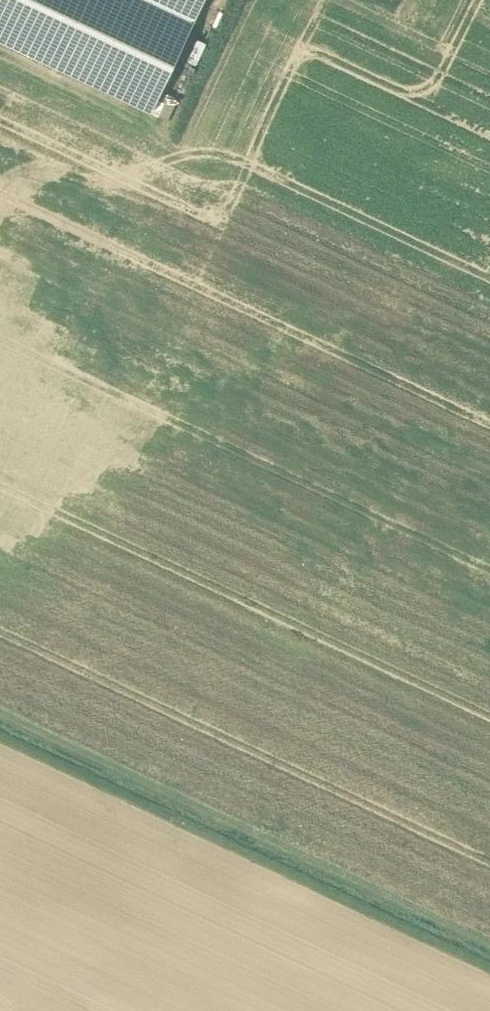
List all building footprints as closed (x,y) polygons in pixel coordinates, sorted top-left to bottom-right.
[(200,0),(0,0),(0,39),(149,109),(200,0)]
